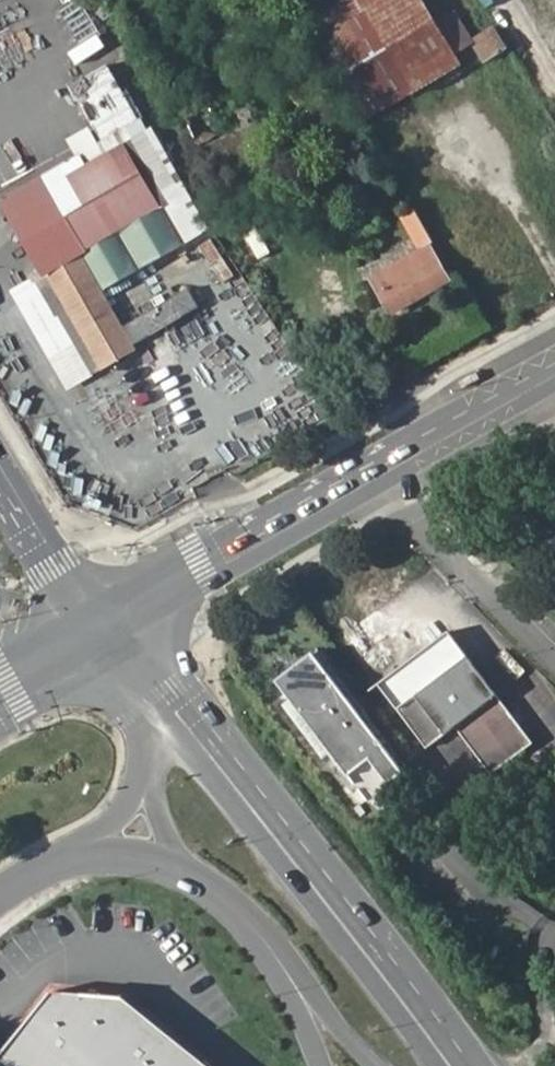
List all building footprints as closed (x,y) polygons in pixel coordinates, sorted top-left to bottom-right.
[(300,9),(308,20),(321,12),(314,0),(300,9)] [(422,0),(341,0),(321,12),(308,20),(368,118),(459,63),(453,53),(470,41),(453,12),(436,23),(422,0)] [(478,47),(487,62),(506,51),(496,35),(478,47)] [(126,230),(145,264),(200,234),(180,199),(126,230)] [(75,245),(81,255),(100,290),(129,273),(140,268),(115,224),(75,245)] [(209,239),(190,250),(212,284),(230,273),(209,239)] [(374,279),(392,312),(448,280),(429,247),(374,279)] [(50,272),(104,365),(135,348),(125,330),(100,290),(81,255),(50,272)] [(77,381),(104,365),(50,272),(22,288),(77,381)] [(529,742),(461,651),(443,664),(424,638),(401,654),(425,687),(394,709),(422,747),(452,725),(487,773),(529,742)] [(289,666),(276,676),(370,799),(408,770),(313,648),(289,666)] [(0,1055),(0,1057),(11,1065),(219,1065),(128,992),(57,986),(0,1055)]
